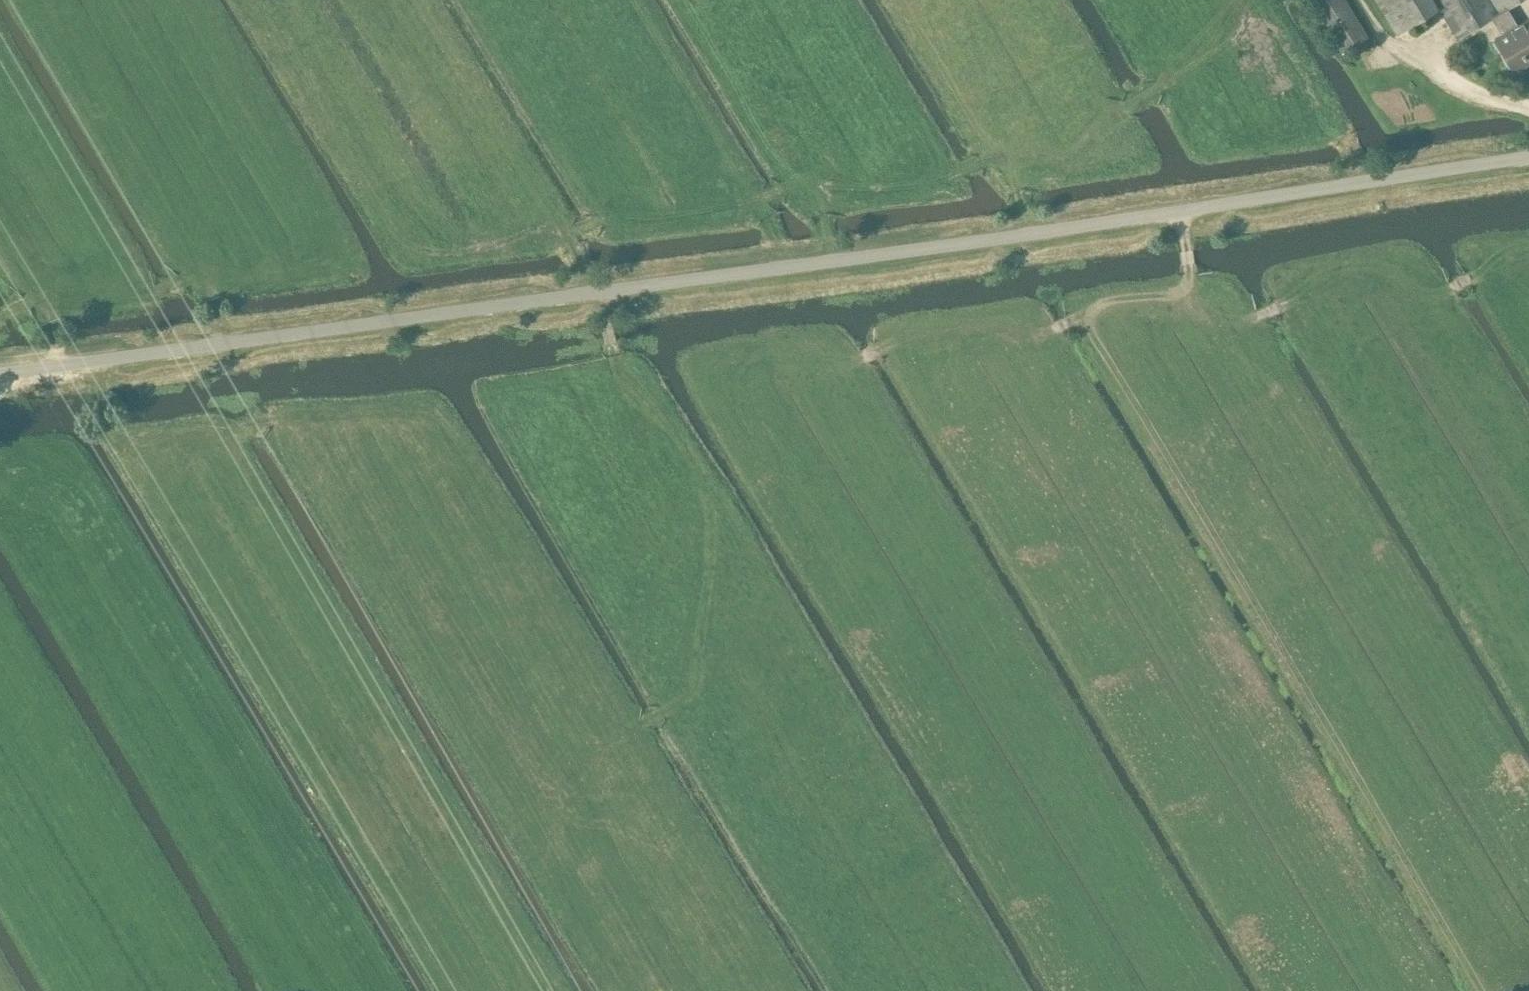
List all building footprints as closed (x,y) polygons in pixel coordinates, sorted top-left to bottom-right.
[(1342,53),(1367,37),(1345,0),(1310,0),(1342,53)] [(1498,13),(1490,0),(1376,0),(1396,33),(1438,7),(1457,38),(1490,18),(1498,13)] [(1498,13),(1506,8),(1519,0),(1490,0),(1498,13)] [(1498,13),(1528,63),(1528,62),(1528,17),(1517,25),(1506,8),(1498,13)] [(1498,13),(1491,18),(1501,35),(1494,39),(1514,71),(1527,63),(1498,13)]
